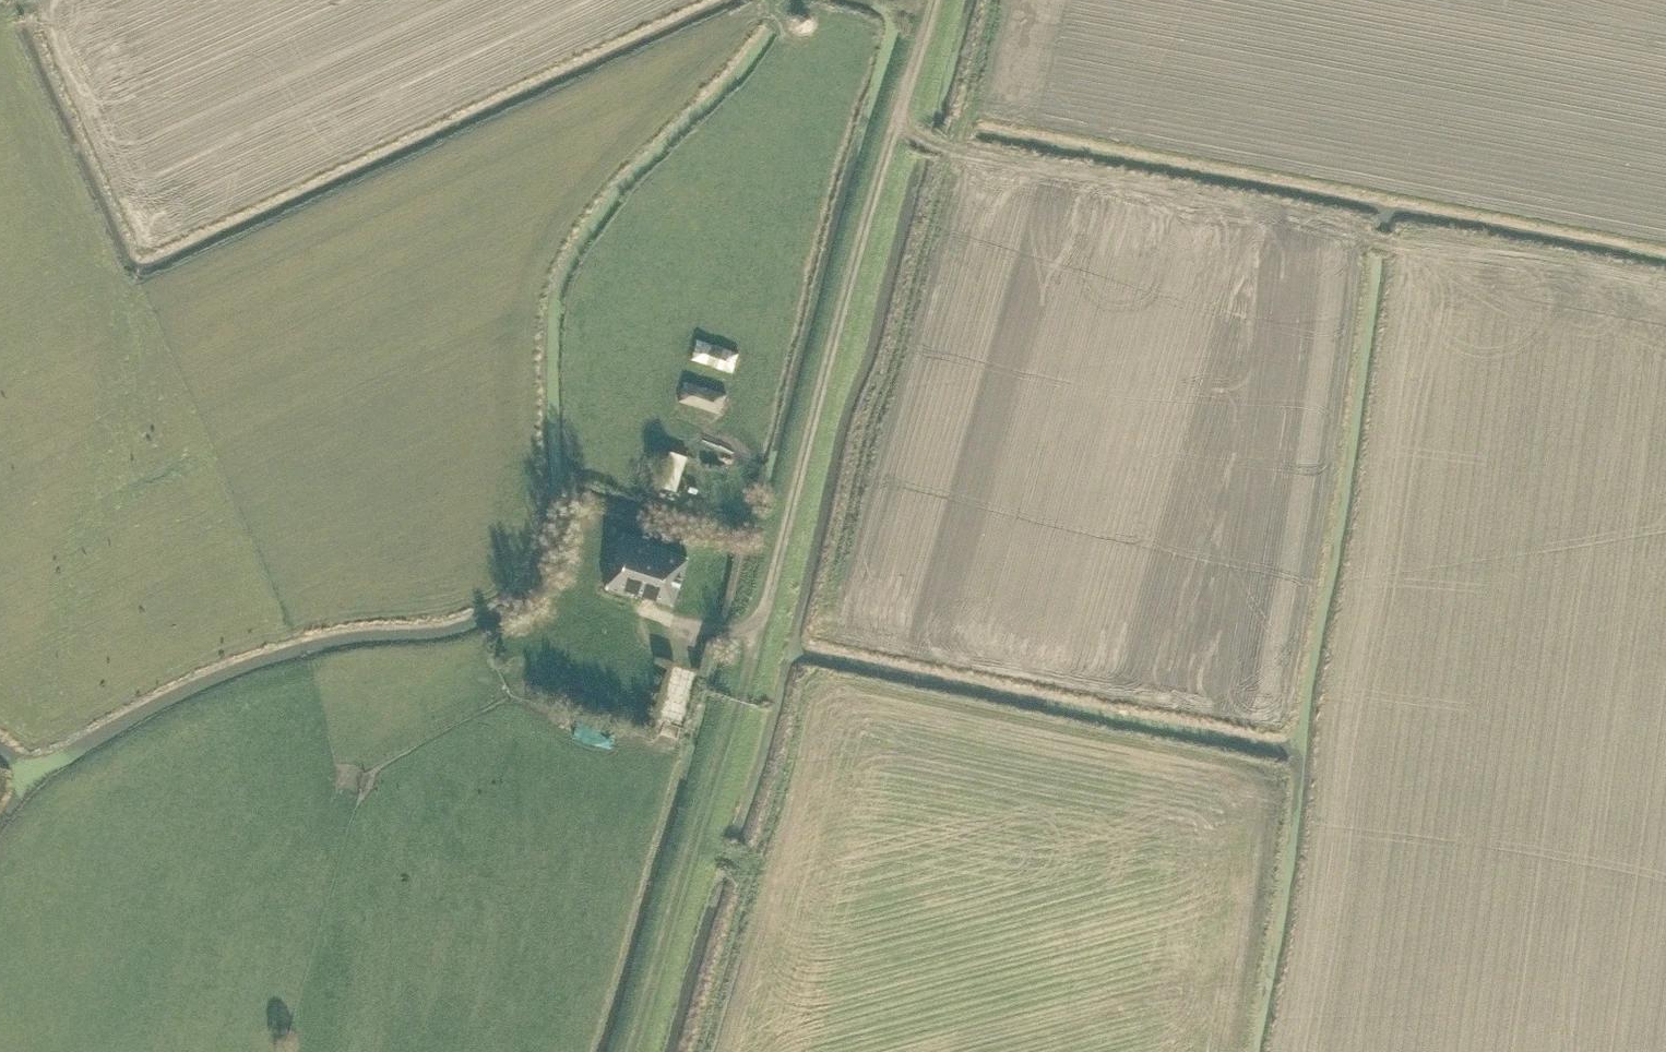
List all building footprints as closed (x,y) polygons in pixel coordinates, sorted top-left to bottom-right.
[(658,485),(676,491),(687,456),(669,451),(658,485)] [(634,592),(673,604),(688,557),(649,544),(650,540),(624,532),(606,588),(633,596),(634,592)]
